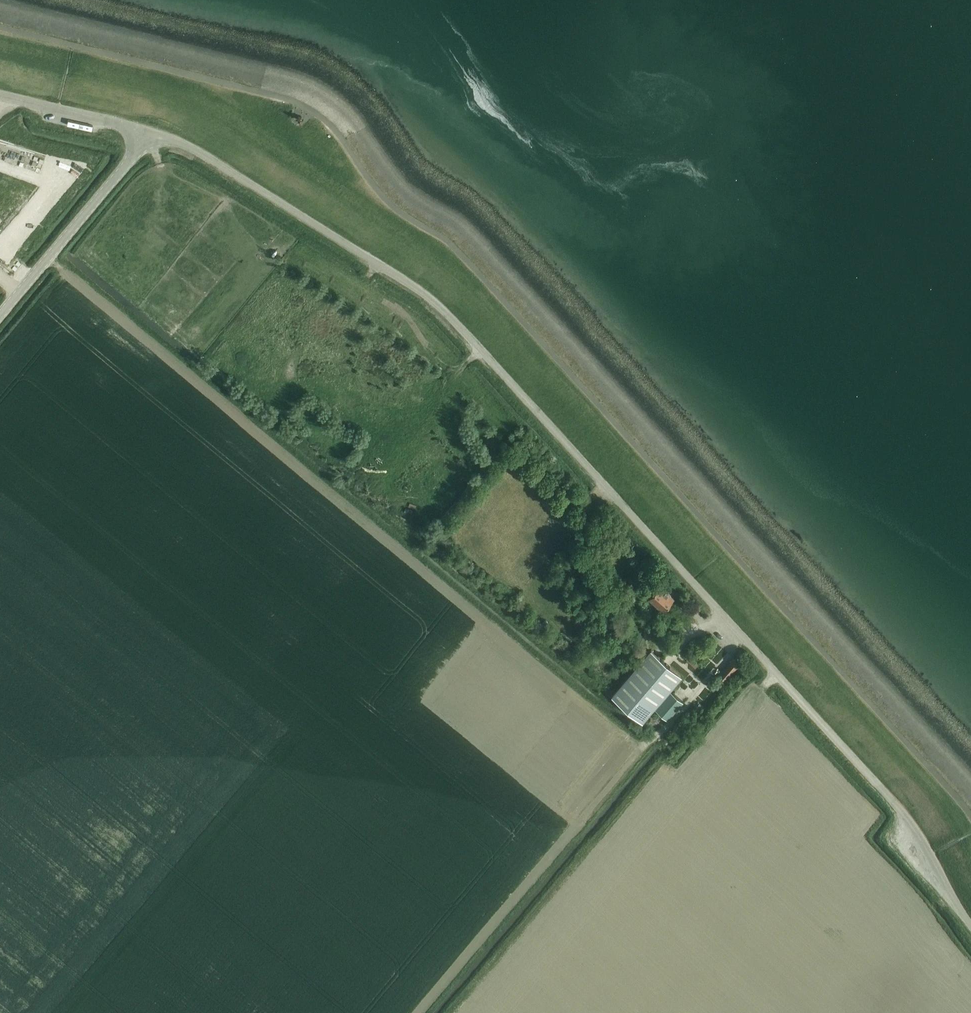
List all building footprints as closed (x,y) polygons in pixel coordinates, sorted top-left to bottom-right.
[(622,575),(609,564),(603,571),(616,582),(622,575)] [(673,593),(680,587),(670,575),(663,580),(673,593)] [(673,600),(659,587),(648,599),(663,612),(673,600)] [(700,645),(696,649),(703,657),(708,653),(700,645)] [(728,660),(736,656),(733,650),(725,655),(728,660)] [(680,677),(649,651),(611,697),(642,723),(680,677)] [(699,663),(689,655),(686,659),(695,667),(699,663)] [(739,666),(732,660),(718,676),(725,682),(739,666)] [(682,702),(670,693),(655,710),(667,720),(682,702)]
